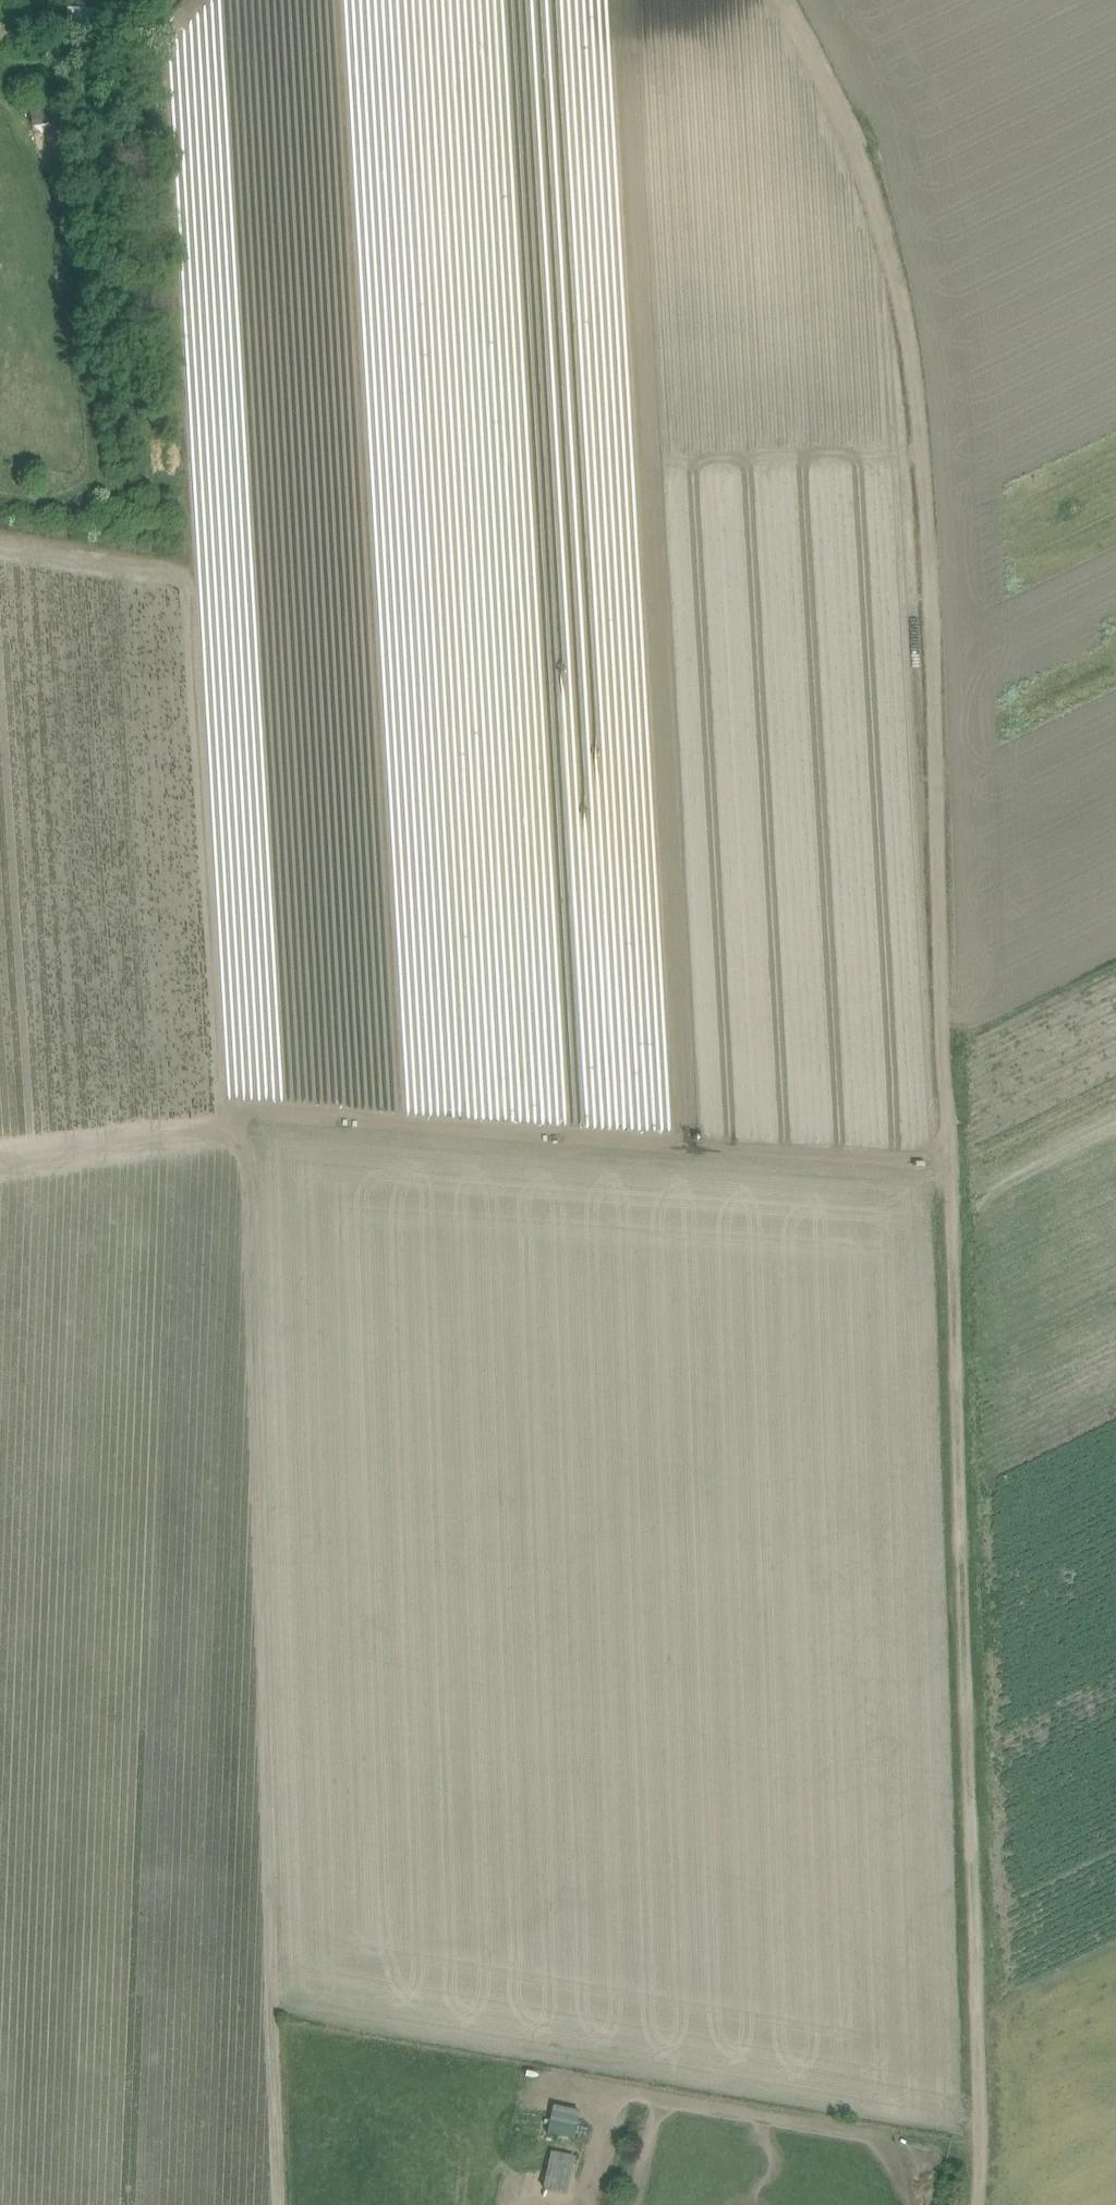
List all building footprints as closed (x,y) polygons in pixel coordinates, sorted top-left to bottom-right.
[(55,106),(31,111),(34,123),(57,118),(55,106)] [(545,2132),(570,2136),(573,2123),(547,2118),(545,2132)] [(564,2194),(575,2155),(550,2148),(539,2187),(564,2194)]
